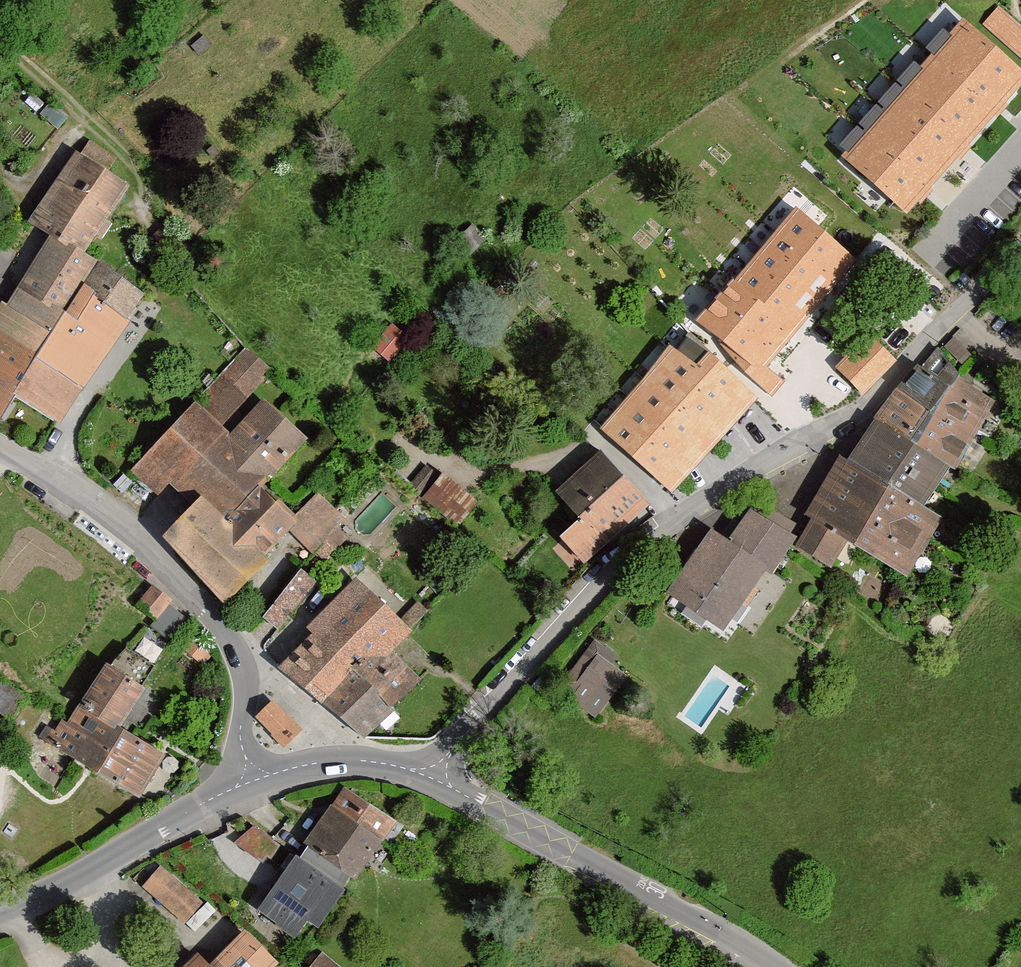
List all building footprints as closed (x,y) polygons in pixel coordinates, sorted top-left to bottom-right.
[(1020,52),(1020,18),(1003,3),(986,22),(1020,52)] [(1020,81),(1020,65),(961,17),(924,64),(914,56),(835,155),(913,217),(1020,81)] [(115,157),(90,141),(81,156),(78,153),(33,223),(54,236),(82,254),(126,185),(106,172),(115,157)] [(857,260),(798,208),(702,318),(726,339),(721,345),(774,390),(782,381),(764,366),(785,341),(857,260)] [(54,236),(9,309),(5,307),(0,316),(0,430),(19,396),(59,421),(85,383),(126,323),(124,322),(142,295),(82,254),(54,236)] [(398,319),(376,343),(394,360),(416,336),(398,319)] [(866,393),(902,358),(875,330),(839,365),(866,393)] [(250,350),(138,468),(163,491),(173,480),(198,503),(163,537),(227,600),(267,560),(261,554),(289,527),(313,553),(324,541),(334,550),(346,538),(335,527),(343,518),(317,495),(293,522),(257,487),(307,438),(266,401),(231,439),(219,426),(273,370),(250,350)] [(654,374),(605,428),(664,483),(749,390),(710,355),(698,369),(677,350),(654,374)] [(901,389),(879,419),(952,465),(957,468),(996,401),(959,376),(960,374),(942,350),(926,368),(923,365),(901,389)] [(952,465),(879,419),(852,461),(925,508),(952,465)] [(649,503),(603,453),(560,492),(584,517),(563,536),(586,561),(649,503)] [(816,517),(800,545),(833,565),(850,537),(910,573),(944,518),(925,508),(852,461),(843,457),(809,513),(816,517)] [(437,475),(426,466),(411,485),(421,494),(437,475)] [(478,502),(443,473),(422,498),(457,527),(478,502)] [(714,529),(671,592),(724,629),(766,568),(773,572),(797,537),(753,509),(732,541),(714,529)] [(302,569),(263,617),(279,630),(317,582),(302,569)] [(316,631),(283,666),(365,734),(391,710),(388,709),(421,682),(391,652),(412,633),(357,581),(313,627),(316,631)] [(154,586),(140,604),(157,617),(168,602),(170,599),(154,586)] [(189,618),(168,602),(157,617),(151,624),(172,640),(189,618)] [(196,638),(187,648),(200,659),(208,649),(196,638)] [(608,702),(627,676),(592,651),(573,677),(608,702)] [(147,687),(110,662),(70,726),(66,723),(53,744),(142,798),(167,757),(122,725),(147,687)] [(0,683),(0,712),(11,719),(27,695),(3,679),(0,683)] [(274,702),(258,718),(285,745),(301,729),(274,702)] [(395,823),(346,788),(279,882),(328,917),(395,823)] [(276,966),(244,935),(211,966),(275,966),(276,966)] [(326,952),(313,966),(344,966),(326,952)] [(189,966),(208,966),(198,957),(189,966)]
